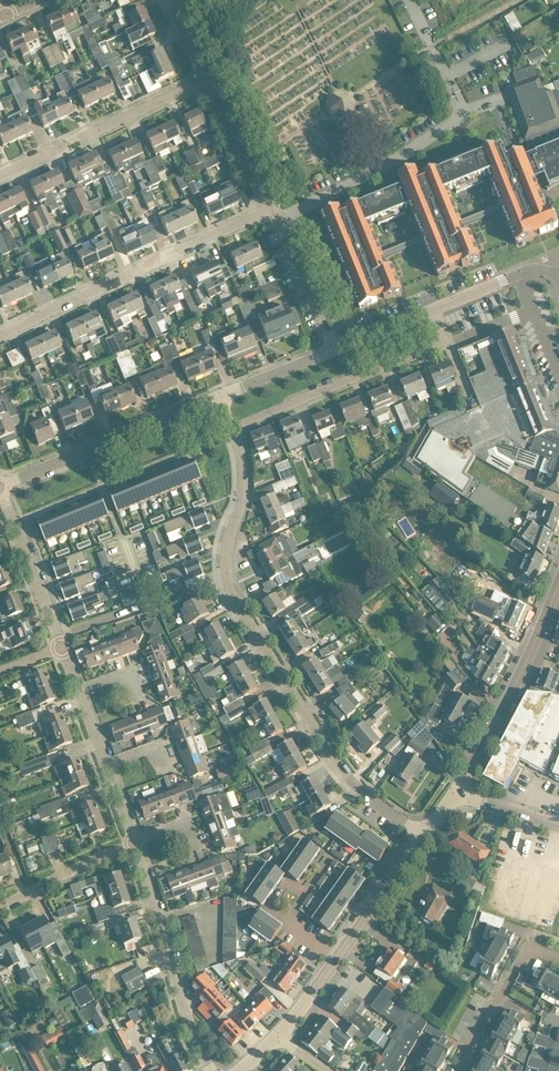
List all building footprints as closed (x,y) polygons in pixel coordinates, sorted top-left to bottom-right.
[(83,14),(88,25),(101,20),(100,18),(98,13),(101,11),(100,9),(96,0),(91,0),(87,2),(91,11),(83,14)] [(130,4),(129,0),(116,0),(117,3),(118,3),(120,8),(130,4)] [(81,7),(84,13),(89,10),(87,4),(81,7)] [(71,9),(59,15),(69,36),(81,30),(78,22),(76,19),(71,9)] [(117,37),(120,36),(122,35),(125,34),(148,23),(146,17),(147,16),(148,14),(146,11),(145,10),(143,11),(143,10),(138,12),(133,15),(129,16),(122,19),(125,26),(121,28),(119,24),(112,27),(117,37)] [(513,34),(522,29),(513,13),(504,18),(513,34)] [(59,15),(46,21),(52,34),(59,31),(66,47),(73,44),(71,41),(72,41),(69,36),(59,15)] [(101,20),(88,25),(91,33),(107,25),(104,18),(101,20)] [(148,23),(125,34),(128,40),(133,51),(152,42),(149,37),(154,35),(148,23)] [(88,25),(81,29),(94,58),(96,58),(102,55),(91,33),(88,25)] [(31,28),(19,34),(32,63),(39,60),(36,53),(41,50),(37,41),(31,28)] [(32,63),(19,34),(6,40),(12,53),(19,50),(26,66),(32,63)] [(125,34),(120,36),(123,43),(128,40),(125,34)] [(58,44),(50,48),(58,65),(62,74),(69,71),(65,62),(66,61),(58,44)] [(50,69),(58,65),(50,48),(42,52),(50,69)] [(525,56),(531,66),(543,59),(537,49),(525,56)] [(143,55),(132,60),(135,66),(143,65),(148,63),(151,70),(167,62),(161,50),(156,52),(151,55),(148,56),(146,53),(143,55)] [(117,54),(105,60),(108,65),(120,60),(117,54)] [(102,55),(96,58),(101,70),(108,66),(108,65),(105,60),(103,55),(102,55)] [(108,66),(117,86),(122,83),(119,75),(116,69),(123,66),(120,60),(108,66)] [(159,85),(158,82),(173,75),(167,62),(151,70),(147,72),(146,73),(151,85),(153,88),(159,85)] [(530,148),(553,139),(552,138),(558,136),(558,90),(557,91),(552,93),(544,90),(540,78),(538,79),(535,68),(515,75),(519,86),(509,89),(526,138),(529,147),(530,148)] [(62,74),(68,87),(75,84),(69,71),(62,74)] [(101,83),(93,87),(99,102),(114,95),(108,80),(107,81),(104,73),(98,76),(101,83)] [(60,91),(68,87),(62,74),(55,78),(60,91)] [(23,75),(15,79),(22,93),(29,90),(30,89),(23,75)] [(14,96),(21,93),(22,93),(15,79),(7,83),(14,96)] [(99,102),(93,87),(90,80),(75,87),(78,94),(84,109),(99,102)] [(129,80),(122,83),(117,86),(124,101),(131,98),(127,88),(132,86),(129,80)] [(22,93),(21,93),(27,106),(35,103),(29,90),(22,93)] [(21,93),(14,96),(20,110),(27,106),(21,93)] [(60,103),(51,106),(58,121),(73,114),(69,104),(67,100),(66,100),(63,93),(56,96),(60,103)] [(346,119),(343,102),(329,93),(325,107),(327,114),(333,118),(346,119)] [(58,121),(51,106),(44,110),(41,103),(34,106),(37,113),(37,114),(44,128),(58,121)] [(16,115),(8,119),(11,125),(18,140),(32,133),(26,118),(25,119),(22,112),(16,115)] [(189,128),(193,138),(207,131),(198,112),(184,118),(189,128)] [(11,125),(3,129),(0,123),(0,141),(3,147),(18,140),(11,125)] [(173,124),(160,130),(166,144),(173,141),(175,146),(182,143),(179,137),(173,124)] [(166,144),(160,130),(146,136),(153,150),(155,155),(168,149),(166,144)] [(135,141),(122,148),(131,167),(137,164),(144,161),(141,155),(142,155),(135,141)] [(385,299),(402,292),(392,267),(385,270),(383,264),(385,263),(384,258),(424,242),(438,277),(456,270),(454,266),(461,264),(463,267),(479,261),(480,260),(470,235),(464,238),(461,232),(464,231),(462,227),(502,210),(517,245),(534,238),(533,235),(539,232),(541,235),(558,228),(551,210),(547,212),(535,182),(546,177),(548,191),(558,186),(558,145),(525,158),(523,153),(507,160),(506,158),(502,147),(500,148),(501,148),(498,149),(497,148),(480,155),(481,156),(478,157),(475,158),(472,150),(459,155),(417,172),(416,171),(398,178),(402,188),(400,189),(364,203),(362,204),(361,203),(344,210),(344,211),(342,213),(340,207),(322,214),(360,309),(378,302),(376,298),(383,295),(385,299)] [(200,164),(202,163),(205,162),(204,159),(199,147),(193,149),(192,150),(199,165),(200,164)] [(131,167),(122,148),(108,154),(115,168),(115,167),(118,173),(123,170),(125,174),(132,171),(130,167),(131,167)] [(343,148),(331,154),(335,163),(348,156),(343,148)] [(192,150),(184,154),(191,169),(194,167),(199,165),(192,150)] [(111,174),(105,177),(101,168),(95,154),(82,160),(92,183),(103,178),(110,191),(115,189),(117,194),(120,193),(120,192),(114,179),(113,179),(111,174)] [(159,157),(151,161),(158,175),(166,171),(159,157)] [(220,164),(216,157),(212,159),(205,162),(202,163),(205,169),(205,171),(220,164)] [(85,186),(92,183),(82,160),(68,167),(74,181),(75,180),(80,191),(82,191),(81,190),(86,188),(85,186)] [(158,175),(151,161),(142,165),(152,186),(161,182),(158,175)] [(197,173),(205,169),(202,163),(200,164),(199,165),(194,167),(197,173)] [(181,164),(177,166),(180,173),(185,171),(182,164),(181,164)] [(57,172),(44,178),(53,198),(66,191),(63,186),(57,172)] [(174,177),(181,191),(188,188),(181,174),(174,177)] [(121,175),(114,179),(120,192),(120,193),(123,200),(132,196),(121,175)] [(53,198),(44,178),(30,185),(37,198),(40,204),(44,202),(46,206),(45,206),(48,208),(49,208),(51,213),(58,209),(55,203),(53,198)] [(214,190),(217,196),(224,210),(238,204),(232,191),(238,188),(234,180),(214,190)] [(188,185),(193,195),(199,193),(195,182),(188,185)] [(19,190),(6,196),(15,215),(28,209),(25,204),(26,204),(24,200),(19,190)] [(80,191),(74,194),(85,218),(93,214),(88,204),(82,191),(80,191)] [(142,196),(149,211),(157,207),(150,192),(142,196)] [(130,197),(139,216),(149,211),(140,193),(130,197)] [(224,210),(217,196),(209,200),(206,193),(199,196),(203,203),(202,203),(209,217),(224,210)] [(85,218),(74,194),(66,198),(78,221),(85,218)] [(6,196),(0,199),(0,218),(2,221),(3,225),(10,222),(8,218),(15,215),(6,196)] [(184,212),(176,215),(183,230),(198,223),(193,213),(191,209),(190,209),(187,202),(181,204),(184,212)] [(36,210),(47,233),(55,229),(53,224),(52,224),(44,206),(36,210)] [(104,209),(100,211),(102,216),(107,227),(107,228),(110,234),(118,231),(107,208),(104,209)] [(183,230),(176,215),(168,219),(164,212),(158,215),(163,227),(168,237),(183,230)] [(36,213),(28,217),(36,233),(44,230),(36,213)] [(100,231),(107,228),(102,216),(94,219),(100,231)] [(135,234),(142,249),(157,242),(150,227),(149,227),(146,221),(140,223),(140,225),(133,228),(135,234)] [(66,227),(59,230),(67,248),(75,244),(69,230),(68,230),(66,227)] [(124,231),(117,234),(121,241),(120,241),(122,246),(127,256),(142,249),(135,234),(132,227),(124,231)] [(67,248),(59,230),(51,235),(59,252),(67,248)] [(9,231),(1,235),(9,253),(17,249),(9,231)] [(100,245),(92,248),(99,263),(114,256),(107,242),(103,234),(97,237),(100,245)] [(1,235),(0,235),(0,253),(1,256),(9,253),(1,235)] [(256,244),(243,250),(253,270),(268,263),(263,252),(260,254),(256,244)] [(99,263),(92,248),(84,252),(81,245),(74,248),(78,255),(77,256),(84,270),(99,263)] [(29,248),(20,252),(26,267),(35,263),(29,248)] [(253,270),(243,250),(237,253),(237,251),(235,251),(231,253),(231,254),(231,255),(230,256),(237,269),(243,266),(247,274),(253,271),(253,270)] [(60,264),(51,268),(58,282),(73,275),(66,261),(62,254),(56,257),(60,264)] [(203,269),(216,296),(222,293),(220,289),(223,287),(225,283),(224,281),(232,278),(231,275),(226,265),(219,269),(216,263),(215,263),(214,262),(213,261),(209,263),(208,264),(209,266),(203,269)] [(58,282),(51,268),(43,271),(40,264),(33,267),(37,274),(36,274),(43,289),(58,282)] [(276,281),(276,282),(282,279),(276,266),(269,270),(274,282),(276,281)] [(191,273),(192,274),(191,274),(197,288),(204,285),(210,299),(216,296),(203,269),(198,271),(197,270),(195,269),(192,271),(191,273)] [(18,283),(10,287),(17,301),(32,294),(25,280),(21,273),(15,276),(18,283)] [(174,277),(162,283),(173,307),(178,304),(174,294),(181,291),(174,277)] [(274,282),(262,287),(265,295),(279,289),(276,282),(276,281),(274,282)] [(154,318),(154,320),(157,324),(164,321),(160,312),(166,309),(169,315),(175,312),(173,307),(162,283),(149,289),(157,307),(150,310),(154,318)] [(10,287),(2,290),(0,286),(0,304),(2,308),(17,301),(10,287)] [(264,296),(265,295),(262,287),(251,292),(249,286),(238,290),(244,303),(254,298),(254,299),(264,295),(264,296)] [(279,289),(265,295),(267,302),(282,296),(279,289)] [(198,309),(191,295),(190,291),(183,295),(192,315),(195,314),(198,322),(203,320),(198,309)] [(198,291),(191,295),(198,309),(205,305),(198,291)] [(136,295),(122,302),(128,316),(136,312),(139,320),(146,317),(142,309),(143,309),(141,305),(136,295)] [(249,315),(251,318),(257,315),(251,301),(238,307),(243,318),(249,315)] [(128,316),(122,302),(107,309),(111,319),(113,323),(117,330),(123,327),(131,324),(128,316)] [(286,307),(272,312),(274,319),(283,339),(291,336),(290,334),(292,333),(296,332),(295,327),(300,325),(294,308),(287,311),(286,307)] [(274,319),(272,312),(257,318),(259,322),(254,324),(260,341),(266,339),(268,344),(268,343),(274,341),(274,343),(283,339),(274,319)] [(82,320),(80,321),(87,335),(88,338),(96,334),(98,339),(105,335),(102,328),(96,314),(82,320)] [(249,315),(243,318),(247,327),(253,324),(251,318),(249,315)] [(154,320),(154,318),(148,321),(156,339),(162,336),(157,324),(154,320)] [(87,335),(80,321),(66,328),(72,342),(75,349),(82,346),(78,339),(87,335)] [(248,329),(234,335),(241,354),(242,357),(257,351),(256,348),(252,338),(248,329)] [(207,347),(214,344),(212,340),(208,331),(201,333),(207,347)] [(477,356),(480,355),(487,373),(470,380),(478,401),(481,408),(529,388),(534,386),(530,378),(531,377),(512,331),(476,345),(462,352),(462,353),(461,353),(465,361),(477,356)] [(55,333),(40,340),(46,354),(54,350),(58,358),(64,355),(60,347),(61,347),(55,333)] [(119,333),(112,336),(121,354),(122,354),(128,351),(119,333)] [(242,357),(241,354),(234,335),(227,338),(225,333),(218,336),(218,338),(212,340),(214,344),(217,353),(224,351),(228,363),(242,357)] [(115,356),(115,357),(121,354),(112,336),(104,340),(113,357),(115,356)] [(46,354),(40,340),(25,347),(29,357),(34,368),(41,365),(37,357),(46,354)] [(87,346),(94,361),(98,359),(91,344),(87,346)] [(173,345),(167,347),(172,361),(179,358),(173,345)] [(172,361),(167,347),(160,350),(165,364),(172,361)] [(203,357),(196,359),(203,376),(217,370),(208,348),(201,351),(203,357)] [(19,349),(12,352),(6,355),(12,368),(25,362),(19,349)] [(129,352),(122,354),(132,377),(138,375),(133,361),(129,352)] [(121,354),(115,357),(119,367),(124,380),(132,377),(122,354),(121,354)] [(203,376),(196,359),(196,360),(193,354),(179,360),(188,382),(203,376)] [(430,371),(434,381),(436,387),(444,384),(449,394),(460,389),(457,382),(456,382),(448,364),(430,371)] [(167,365),(152,371),(161,393),(176,387),(169,370),(167,365)] [(81,371),(87,385),(90,394),(96,392),(97,391),(97,390),(88,368),(81,371)] [(79,388),(87,385),(81,371),(74,374),(79,388)] [(161,393),(152,371),(138,377),(147,398),(161,393)] [(31,375),(37,388),(39,388),(44,386),(37,372),(31,375)] [(406,393),(408,399),(418,395),(420,401),(429,398),(424,386),(420,375),(401,383),(406,393)] [(12,393),(10,386),(5,388),(2,381),(0,382),(0,398),(12,393)] [(96,392),(106,415),(120,409),(114,393),(114,392),(111,385),(110,385),(110,384),(97,390),(97,391),(96,392)] [(39,388),(44,398),(45,402),(52,400),(46,385),(44,386),(39,388)] [(431,430),(413,460),(418,464),(425,469),(464,497),(474,480),(466,474),(476,457),(473,450),(505,436),(519,446),(529,442),(553,432),(547,419),(541,403),(534,386),(529,388),(481,408),(473,411),(467,414),(464,407),(427,422),(431,430)] [(114,392),(114,393),(120,409),(135,403),(131,393),(128,387),(114,392)] [(370,396),(369,396),(375,411),(371,413),(374,418),(374,420),(389,413),(386,407),(394,404),(388,389),(378,393),(377,390),(369,393),(370,396)] [(16,416),(8,395),(12,393),(0,398),(0,422),(16,416)] [(374,420),(374,418),(367,421),(365,415),(365,414),(359,400),(341,408),(348,424),(356,420),(359,426),(359,428),(364,426),(365,428),(369,426),(373,437),(380,434),(374,420)] [(409,401),(402,404),(412,428),(419,423),(409,401)] [(86,402),(72,408),(79,427),(94,421),(86,402)] [(44,417),(38,420),(39,424),(31,427),(38,446),(53,439),(51,435),(58,432),(52,419),(46,404),(40,407),(42,411),(41,411),(44,417)] [(412,428),(402,404),(395,408),(405,431),(412,428)] [(79,427),(72,408),(57,413),(65,432),(79,427)] [(317,430),(319,434),(330,430),(335,441),(347,436),(342,424),(335,427),(330,413),(313,419),(317,430)] [(0,422),(0,440),(0,439),(3,446),(17,441),(12,428),(16,427),(17,426),(18,425),(19,424),(19,423),(19,422),(19,421),(17,416),(16,416),(0,422)] [(298,418),(281,425),(291,450),(302,446),(298,437),(305,435),(298,418)] [(259,456),(261,462),(280,455),(271,429),(252,436),(255,443),(250,445),(255,457),(259,456)] [(473,450),(476,457),(486,463),(490,457),(488,452),(496,448),(498,454),(515,463),(541,473),(537,483),(546,486),(545,489),(554,492),(558,494),(558,435),(553,432),(529,442),(519,446),(505,436),(473,450)] [(324,463),(331,460),(328,453),(324,443),(323,442),(317,445),(323,459),(322,459),(324,463)] [(315,462),(322,459),(323,459),(317,445),(308,448),(314,463),(315,462)] [(409,458),(403,466),(412,472),(418,464),(413,460),(409,458)] [(184,466),(192,484),(202,479),(195,461),(194,461),(194,462),(184,466)] [(174,470),(181,488),(192,484),(184,466),(174,470)] [(279,474),(282,482),(295,477),(292,468),(279,474)] [(163,474),(171,492),(181,488),(174,470),(163,474)] [(153,478),(161,496),(171,492),(163,474),(153,478)] [(282,482),(272,486),(275,493),(298,484),(295,477),(282,482)] [(144,482),(143,483),(150,501),(161,496),(153,478),(144,482)] [(474,480),(464,497),(506,528),(514,514),(517,508),(474,480)] [(150,501),(143,483),(142,483),(137,485),(132,487),(140,505),(150,501)] [(439,483),(430,495),(450,510),(459,498),(439,483)] [(122,491),(129,509),(140,505),(132,487),(122,491)] [(526,495),(543,505),(546,499),(529,490),(526,495)] [(129,509),(122,491),(111,496),(111,495),(110,495),(118,514),(129,509)] [(300,492),(293,495),(296,501),(302,498),(300,492)] [(261,501),(267,514),(291,504),(287,496),(278,500),(275,495),(261,501)] [(102,500),(92,503),(99,521),(110,517),(102,498),(101,499),(102,500)] [(295,510),(308,505),(306,498),(293,502),(295,510)] [(89,526),(99,521),(92,503),(82,508),(89,526)] [(291,504),(267,514),(275,534),(289,527),(285,516),(294,512),(291,504)] [(555,532),(558,522),(558,510),(548,506),(544,516),(536,513),(535,515),(529,513),(526,519),(541,526),(541,527),(555,532)] [(89,526),(82,508),(81,507),(70,512),(78,530),(89,526)] [(185,529),(186,533),(195,530),(210,524),(204,509),(163,525),(167,535),(185,529)] [(78,530),(70,512),(60,516),(67,534),(78,530)] [(514,514),(506,528),(543,556),(551,534),(539,529),(525,521),(514,514)] [(57,538),(67,534),(60,516),(50,520),(57,538)] [(335,519),(326,524),(330,533),(339,528),(335,519)] [(57,538),(50,520),(39,524),(38,524),(46,543),(57,538)] [(151,544),(157,542),(154,534),(148,536),(151,544)] [(181,560),(189,557),(195,554),(204,551),(198,536),(166,549),(170,559),(179,555),(181,560)] [(259,557),(265,569),(293,555),(284,536),(260,547),(263,554),(259,557)] [(529,552),(531,549),(522,543),(516,539),(511,547),(526,557),(518,575),(525,578),(535,583),(545,559),(529,552)] [(309,548),(299,553),(302,559),(312,554),(309,548)] [(362,551),(356,554),(363,570),(370,566),(362,551)] [(75,567),(88,563),(84,552),(52,564),(57,579),(72,574),(77,572),(75,567)] [(195,554),(189,557),(191,563),(198,560),(195,554)] [(293,555),(265,569),(271,582),(276,579),(279,587),(296,579),(296,578),(303,575),(293,555)] [(189,581),(204,575),(198,560),(191,563),(166,573),(170,583),(183,578),(184,583),(189,581)] [(108,561),(101,563),(103,569),(105,568),(110,566),(108,561)] [(6,590),(5,587),(12,585),(6,569),(0,571),(0,592),(6,590)] [(80,595),(85,593),(83,589),(96,584),(92,573),(60,586),(65,601),(80,595)] [(321,577),(316,581),(320,587),(325,583),(321,577)] [(111,590),(116,589),(116,588),(112,578),(107,580),(111,590)] [(431,588),(442,600),(445,603),(449,599),(432,583),(429,586),(431,588)] [(431,588),(424,594),(443,615),(450,609),(445,603),(442,600),(431,588)] [(112,598),(118,596),(116,589),(111,590),(109,591),(112,598)] [(281,604),(293,597),(289,589),(284,592),(277,597),(276,596),(264,604),(273,618),(285,610),(281,604)] [(95,608),(104,605),(100,595),(68,607),(73,622),(88,616),(97,613),(95,608)] [(506,632),(514,635),(526,608),(508,599),(504,607),(478,595),(472,610),(494,621),(495,618),(504,622),(503,624),(509,626),(506,632)] [(0,604),(0,619),(2,624),(3,623),(10,620),(9,618),(12,617),(23,613),(17,597),(6,601),(2,603),(0,604)] [(298,610),(299,610),(308,605),(303,598),(296,603),(289,608),(292,614),(298,610)] [(185,608),(180,610),(185,619),(188,625),(188,626),(192,624),(209,615),(200,599),(194,602),(186,607),(185,608)] [(314,601),(308,605),(299,610),(302,617),(318,607),(314,601)] [(339,601),(334,603),(339,611),(343,608),(339,601)] [(362,624),(368,616),(357,608),(351,616),(362,624)] [(161,616),(163,622),(169,620),(167,614),(161,616)] [(429,623),(440,636),(450,627),(438,614),(429,623)] [(309,631),(301,617),(294,621),(293,621),(280,629),(289,643),(302,635),(309,631)] [(145,632),(150,635),(157,621),(156,618),(142,623),(145,632)] [(482,618),(479,621),(485,627),(488,624),(482,618)] [(157,621),(150,635),(155,637),(159,636),(164,634),(159,626),(157,621)] [(484,639),(479,648),(480,649),(481,649),(490,654),(489,655),(503,664),(509,653),(502,645),(490,632),(484,627),(485,627),(479,621),(478,621),(482,625),(477,635),(484,639)] [(209,639),(213,646),(227,639),(219,624),(205,632),(206,633),(199,636),(203,642),(209,639)] [(2,642),(8,640),(11,649),(33,641),(27,625),(6,633),(5,632),(0,634),(0,638),(2,642)] [(124,637),(117,640),(123,655),(130,652),(130,653),(140,650),(137,643),(139,643),(143,635),(140,628),(132,630),(133,633),(124,636),(124,637)] [(182,628),(169,635),(172,642),(186,635),(182,628)] [(183,636),(187,644),(196,639),(192,631),(183,636)] [(302,635),(289,643),(297,657),(307,651),(311,649),(317,645),(314,639),(307,643),(302,635)] [(150,650),(143,653),(147,662),(148,662),(151,669),(150,669),(150,670),(167,663),(166,663),(163,656),(165,656),(164,654),(168,653),(169,653),(166,646),(164,647),(159,636),(155,637),(152,639),(148,645),(150,650)] [(107,662),(100,645),(98,639),(90,642),(92,648),(83,651),(83,650),(76,653),(80,665),(87,662),(89,668),(99,665),(99,664),(106,661),(106,662),(107,662)] [(227,639),(213,646),(218,655),(211,658),(215,664),(221,661),(235,653),(227,639)] [(109,641),(100,645),(107,662),(116,659),(115,658),(123,655),(117,640),(110,642),(109,641)] [(319,652),(323,658),(340,649),(344,647),(341,641),(337,643),(319,652)] [(468,648),(467,651),(473,660),(483,665),(482,666),(497,675),(503,664),(489,655),(490,654),(481,649),(480,649),(479,648),(477,652),(468,648)] [(473,660),(467,651),(462,658),(468,665),(469,666),(469,667),(479,672),(475,678),(480,682),(490,687),(497,675),(482,666),(483,665),(473,660)] [(304,668),(312,681),(326,673),(333,668),(328,659),(321,663),(320,661),(318,662),(317,660),(304,668)] [(154,678),(157,686),(172,680),(170,673),(171,672),(167,663),(150,670),(153,679),(154,678)] [(230,670),(238,684),(251,677),(243,663),(230,670)] [(211,665),(201,671),(204,676),(215,670),(211,665)] [(326,673),(312,681),(321,695),(334,686),(332,684),(334,683),(331,679),(342,673),(337,666),(334,669),(333,668),(326,673)] [(184,667),(178,669),(180,677),(187,674),(184,667)] [(215,670),(204,676),(207,683),(225,673),(222,667),(215,670)] [(337,682),(341,688),(349,683),(360,675),(357,670),(337,682)] [(537,688),(547,692),(550,693),(554,694),(558,695),(558,676),(544,670),(537,688)] [(22,682),(27,695),(50,686),(45,673),(30,679),(29,674),(21,677),(22,682)] [(443,681),(453,692),(461,685),(452,673),(443,681)] [(257,683),(257,681),(254,675),(251,677),(238,684),(224,691),(228,697),(233,695),(236,702),(231,704),(224,709),(227,715),(245,705),(241,699),(258,690),(255,684),(257,683)] [(172,680),(157,686),(160,693),(159,693),(162,703),(180,696),(177,688),(175,688),(172,680)] [(349,683),(341,688),(337,691),(342,698),(330,709),(341,722),(346,717),(348,719),(356,712),(355,710),(360,705),(353,696),(357,692),(349,683)] [(50,686),(27,695),(32,708),(56,700),(50,686)] [(408,698),(412,703),(416,699),(417,700),(424,699),(422,691),(415,693),(408,698)] [(438,700),(435,705),(454,716),(453,717),(462,721),(472,703),(456,694),(449,707),(438,700)] [(504,789),(520,759),(554,696),(528,694),(483,778),(504,789)] [(554,696),(520,759),(530,765),(530,766),(538,770),(539,769),(540,770),(543,770),(546,772),(547,774),(551,776),(550,777),(558,781),(558,698),(554,696)] [(256,726),(263,722),(264,723),(275,716),(266,701),(250,709),(253,715),(251,716),(256,726)] [(170,705),(162,708),(165,717),(173,714),(170,705)] [(245,705),(227,715),(230,721),(238,717),(248,711),(245,705)] [(374,717),(371,720),(365,725),(364,724),(353,735),(362,745),(359,747),(366,755),(380,742),(370,731),(376,725),(374,723),(377,720),(387,712),(381,705),(371,714),(374,717)] [(423,717),(421,721),(426,728),(432,737),(442,720),(457,729),(462,721),(453,717),(454,716),(435,705),(427,719),(423,717)] [(152,712),(146,715),(151,730),(158,727),(158,728),(168,725),(165,717),(162,708),(152,711),(152,712)] [(31,712),(15,718),(18,724),(33,718),(31,712)] [(137,717),(128,720),(135,737),(144,734),(143,733),(151,730),(146,715),(138,718),(137,717)] [(46,730),(48,737),(67,730),(62,716),(45,722),(46,723),(39,726),(41,732),(46,730)] [(275,716),(264,723),(272,737),(283,731),(275,716)] [(18,724),(20,729),(35,723),(33,718),(18,724)] [(135,737),(128,720),(128,721),(121,724),(121,723),(111,727),(118,744),(127,740),(127,739),(134,736),(134,738),(135,737)] [(178,745),(195,738),(194,739),(191,731),(193,731),(189,721),(171,728),(175,738),(176,737),(179,744),(178,745)] [(433,739),(432,737),(426,728),(421,721),(407,735),(413,741),(409,747),(414,750),(411,755),(410,755),(396,775),(408,784),(416,771),(419,773),(425,765),(416,760),(420,754),(422,756),(433,739)] [(215,731),(217,738),(223,735),(221,729),(215,731)] [(67,730),(48,737),(44,738),(46,746),(50,755),(57,752),(56,749),(72,743),(67,730)] [(382,746),(388,753),(400,741),(394,735),(382,746)] [(182,754),(185,761),(200,756),(197,747),(199,747),(195,738),(178,745),(181,754),(182,754)] [(249,750),(253,756),(270,746),(267,740),(249,750)] [(279,748),(287,762),(300,755),(292,741),(282,747),(279,748)] [(270,746),(253,756),(256,762),(274,752),(270,746)] [(300,755),(287,762),(281,765),(279,766),(286,780),(277,785),(263,792),(267,798),(280,791),(281,792),(294,784),(291,778),(307,769),(300,755)] [(47,756),(19,766),(21,773),(50,762),(47,756)] [(203,763),(200,756),(185,761),(188,768),(187,769),(190,778),(208,772),(204,763),(203,763)] [(58,776),(60,783),(83,774),(78,760),(62,766),(62,767),(55,769),(58,776)] [(52,767),(50,762),(21,773),(23,778),(52,767)] [(228,768),(217,772),(220,780),(231,776),(228,768)] [(83,774),(60,783),(63,789),(65,795),(72,792),(72,793),(88,787),(83,774)] [(306,792),(310,800),(323,792),(315,778),(302,785),(302,786),(296,790),(299,796),(306,792)] [(195,785),(191,787),(193,792),(202,789),(199,780),(193,781),(195,785)] [(210,786),(202,789),(205,796),(213,793),(223,789),(221,782),(210,786)] [(181,787),(174,790),(180,805),(186,802),(187,804),(196,800),(204,797),(202,789),(193,792),(191,787),(190,783),(180,786),(181,787)] [(250,800),(262,797),(260,788),(248,791),(250,800)] [(163,812),(157,795),(154,789),(143,793),(146,800),(140,802),(146,819),(156,815),(155,814),(162,812),(163,813),(163,812)] [(166,792),(157,795),(163,812),(172,809),(172,808),(180,805),(174,790),(166,793),(166,792)] [(331,807),(323,792),(310,800),(313,807),(307,810),(311,818),(331,807)] [(206,820),(222,814),(231,811),(225,794),(200,803),(203,813),(204,813),(207,820),(206,820)] [(38,809),(40,815),(66,805),(64,799),(38,809)] [(81,816),(84,823),(100,817),(94,803),(84,808),(78,810),(79,810),(71,813),(74,819),(81,816)] [(40,815),(28,819),(31,826),(53,816),(54,819),(69,813),(66,805),(40,815)] [(0,809),(7,827),(15,824),(9,806),(0,809)] [(273,810),(272,808),(265,810),(268,816),(276,813),(273,810)] [(211,829),(213,837),(237,828),(235,823),(230,825),(229,822),(235,819),(232,810),(231,811),(222,814),(206,820),(209,830),(211,829)] [(278,818),(289,837),(301,830),(291,811),(278,818)] [(348,822),(338,815),(327,830),(337,837),(348,822)] [(84,823),(76,826),(79,833),(81,839),(104,830),(100,817),(84,823)] [(348,822),(337,837),(347,844),(358,829),(348,822)] [(481,826),(474,838),(479,841),(486,829),(481,826)] [(237,828),(213,837),(216,844),(215,844),(218,854),(236,847),(232,838),(240,836),(237,828)] [(357,852),(359,849),(358,848),(367,835),(358,829),(347,844),(357,852)] [(450,844),(481,865),(489,852),(458,832),(450,844)] [(369,833),(367,835),(358,848),(359,849),(368,856),(379,840),(369,833)] [(41,839),(43,844),(47,854),(59,850),(53,834),(41,839)] [(389,847),(379,840),(368,856),(378,863),(389,847)] [(297,851),(312,862),(320,852),(316,849),(304,841),(297,851)] [(22,846),(24,856),(40,853),(38,843),(22,846)] [(297,851),(290,861),(305,872),(312,862),(297,851)] [(233,862),(239,864),(239,855),(225,855),(226,858),(233,862)] [(0,858),(0,879),(12,874),(5,856),(0,858)] [(29,872),(38,868),(33,856),(24,859),(29,872)] [(209,863),(202,866),(207,881),(210,890),(219,887),(216,879),(233,872),(229,862),(220,865),(218,858),(208,862),(209,863)] [(283,871),(298,882),(305,872),(290,861),(283,871)] [(277,886),(284,876),(269,865),(261,875),(277,886)] [(194,867),(185,871),(191,888),(200,885),(200,883),(207,881),(202,866),(194,868),(194,867)] [(168,879),(161,882),(166,894),(173,891),(174,894),(175,898),(186,894),(190,906),(196,903),(193,894),(191,888),(185,871),(184,871),(184,872),(177,875),(177,873),(167,877),(168,879)] [(349,871),(347,873),(342,881),(358,892),(365,882),(349,871)] [(103,896),(104,897),(124,889),(119,874),(107,878),(106,874),(94,879),(85,882),(85,881),(70,887),(74,899),(83,896),(81,890),(91,887),(95,889),(97,897),(103,896)] [(462,874),(458,882),(483,896),(486,888),(476,883),(477,882),(462,874)] [(254,885),(270,896),(277,886),(261,875),(254,885)] [(351,902),(358,892),(342,881),(335,890),(351,902)] [(263,906),(270,896),(254,885),(247,895),(263,906)] [(416,914),(435,925),(451,897),(435,888),(425,906),(421,904),(416,914)] [(124,889),(104,897),(106,905),(103,906),(103,907),(94,910),(98,923),(113,919),(110,910),(129,904),(124,889)] [(343,912),(351,902),(335,890),(328,900),(343,912)] [(202,894),(204,900),(211,898),(209,892),(202,894)] [(328,900),(321,910),(336,921),(343,912),(328,900)] [(57,912),(58,916),(66,914),(70,917),(74,915),(75,911),(72,907),(57,912)] [(314,920),(329,931),(336,921),(321,910),(314,920)] [(261,936),(272,920),(263,914),(262,913),(251,929),(261,936)] [(492,925),(494,917),(482,913),(480,922),(488,924),(492,925)] [(182,919),(184,927),(197,923),(194,916),(182,919)] [(43,919),(31,925),(43,947),(44,949),(56,943),(43,919)] [(272,920),(261,936),(271,943),(282,927),(272,920)] [(118,926),(124,945),(141,939),(135,921),(118,926)] [(184,927),(186,933),(199,930),(197,923),(184,927)] [(31,925),(20,931),(32,953),(43,947),(31,925)] [(494,929),(490,943),(491,943),(507,952),(509,948),(510,949),(514,935),(494,929)] [(186,933),(188,940),(201,936),(199,930),(186,933)] [(188,940),(190,947),(203,943),(201,936),(188,940)] [(14,954),(6,939),(0,942),(0,965),(4,963),(8,970),(18,965),(12,954),(14,954)] [(190,947),(192,953),(205,950),(203,943),(190,947)] [(491,943),(484,957),(499,965),(504,957),(507,952),(491,943)] [(278,947),(288,955),(292,949),(285,944),(278,947)] [(379,967),(374,974),(389,984),(388,985),(386,988),(399,998),(405,989),(405,988),(398,983),(407,971),(410,974),(417,964),(406,956),(404,958),(400,955),(391,949),(383,960),(382,959),(377,966),(379,967)] [(192,953),(194,960),(207,956),(205,950),(192,953)] [(237,954),(223,954),(223,964),(234,961),(237,960),(237,954)] [(288,965),(284,970),(296,980),(306,966),(297,959),(291,955),(285,963),(288,965)] [(194,960),(196,967),(209,963),(207,956),(194,960)] [(492,979),(499,965),(484,957),(476,970),(492,979)] [(232,972),(239,966),(235,962),(229,968),(232,972)] [(246,968),(262,983),(266,978),(251,962),(246,968)] [(428,962),(425,967),(431,971),(435,967),(428,962)] [(209,963),(196,967),(198,973),(210,969),(209,963)] [(48,984),(38,966),(31,970),(36,980),(40,988),(48,984)] [(30,968),(22,973),(28,984),(36,980),(31,970),(30,968)] [(121,977),(125,984),(139,977),(135,969),(121,977)] [(531,985),(535,987),(544,992),(553,977),(540,969),(536,976),(531,985)] [(296,980),(284,970),(279,976),(277,974),(270,983),(277,987),(286,993),(296,980)] [(529,974),(523,971),(516,983),(522,987),(524,984),(529,974)] [(206,973),(192,987),(197,992),(194,995),(199,1000),(200,1000),(214,986),(220,981),(214,975),(211,978),(206,973)] [(139,977),(125,984),(130,995),(148,985),(143,975),(139,977)] [(544,992),(558,1000),(558,998),(558,980),(553,977),(544,992)] [(80,1007),(96,1000),(90,985),(73,992),(80,1007)] [(204,1004),(198,1010),(203,1015),(224,996),(227,993),(221,987),(218,990),(214,986),(200,1000),(204,1004)] [(348,1023),(365,1036),(369,1039),(376,1029),(361,1017),(366,1010),(364,1003),(364,1002),(356,997),(355,998),(342,989),(329,1007),(349,1022),(348,1023)] [(391,1070),(400,1070),(414,1047),(417,1042),(429,1022),(385,989),(388,992),(374,1010),(399,1029),(391,1039),(392,1041),(386,1052),(397,1060),(391,1070)] [(224,996),(203,1015),(208,1021),(214,1015),(219,1020),(225,1014),(225,1015),(233,1007),(229,1002),(232,999),(227,993),(224,996)] [(254,1003),(249,1007),(261,1020),(273,1007),(265,1000),(259,993),(252,1000),(254,1003)] [(98,1030),(109,1024),(98,1003),(87,1008),(98,1030)] [(104,1009),(107,1015),(112,1013),(108,1003),(104,1005),(106,1009),(104,1009)] [(261,1020),(249,1007),(244,1012),(242,1010),(234,1017),(248,1032),(261,1020)] [(134,1023),(142,1020),(138,1009),(130,1012),(134,1023)] [(56,1015),(62,1026),(70,1022),(64,1010),(56,1015)] [(508,1010),(502,1022),(518,1031),(524,1019),(508,1010)] [(225,1014),(219,1020),(225,1026),(219,1032),(233,1046),(244,1035),(225,1015),(225,1014)] [(322,1016),(311,1030),(333,1047),(334,1046),(328,1042),(331,1039),(345,1049),(355,1037),(361,1041),(365,1036),(348,1023),(342,1031),(322,1016)] [(13,1018),(8,1021),(10,1026),(16,1023),(13,1018)] [(117,1033),(127,1051),(131,1049),(121,1031),(114,1019),(112,1021),(118,1033),(117,1033)] [(512,1042),(518,1031),(502,1022),(495,1033),(512,1042)] [(437,1038),(430,1049),(447,1058),(453,1046),(443,1041),(447,1035),(443,1033),(430,1025),(426,1032),(437,1038)] [(42,1036),(47,1047),(66,1038),(61,1026),(42,1036)] [(558,1053),(558,1028),(553,1026),(549,1038),(537,1034),(534,1045),(545,1049),(558,1053)] [(333,1047),(311,1030),(302,1043),(329,1064),(335,1057),(329,1052),(333,1047)] [(24,1033),(16,1038),(35,1070),(44,1070),(30,1043),(24,1033)] [(497,1049),(505,1054),(512,1042),(495,1033),(489,1045),(487,1048),(495,1052),(497,1049)] [(157,1047),(160,1053),(166,1063),(167,1062),(172,1070),(187,1070),(179,1055),(174,1058),(165,1041),(165,1042),(162,1037),(155,1041),(158,1046),(157,1047)] [(417,1042),(414,1047),(420,1050),(423,1045),(417,1042)] [(75,1050),(84,1068),(91,1065),(81,1047),(75,1050)] [(130,1061),(131,1060),(137,1070),(162,1070),(154,1054),(147,1058),(148,1061),(146,1062),(148,1066),(144,1068),(137,1056),(139,1055),(135,1047),(126,1052),(130,1061)] [(495,1052),(487,1048),(481,1059),(497,1068),(504,1057),(505,1054),(497,1049),(495,1052)] [(441,1069),(447,1058),(430,1049),(424,1060),(441,1069)] [(539,1070),(558,1070),(558,1053),(545,1049),(542,1060),(530,1057),(527,1067),(539,1070)] [(376,1070),(391,1070),(397,1060),(386,1052),(374,1070),(376,1070)] [(290,1056),(275,1070),(306,1070),(290,1056)] [(481,1059),(475,1070),(496,1070),(497,1068),(481,1059)] [(441,1069),(424,1060),(418,1070),(440,1070),(441,1069)] [(356,1070),(366,1070),(369,1065),(361,1061),(356,1070)]
